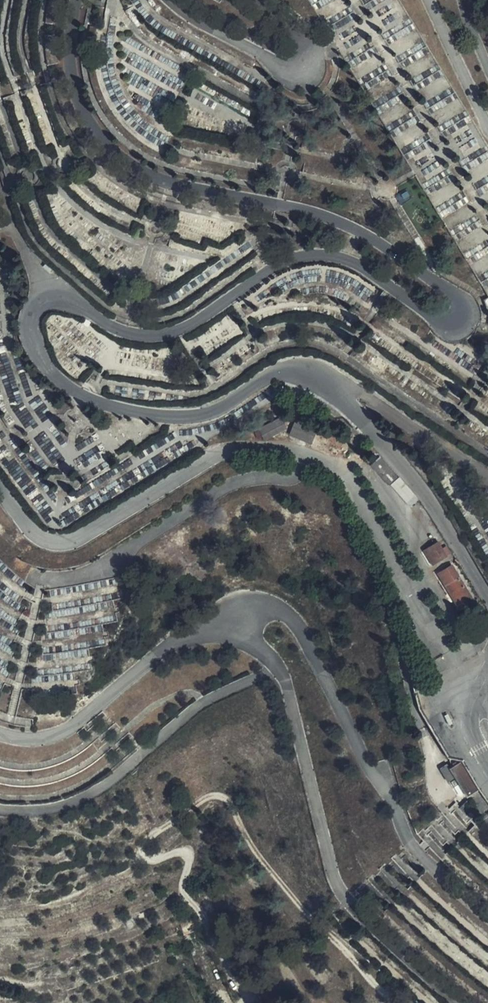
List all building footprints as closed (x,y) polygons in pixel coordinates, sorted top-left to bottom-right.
[(254,435),(257,441),(263,437),(265,440),(288,426),(282,416),(258,430),(260,432),(254,435)] [(307,440),(312,426),(297,420),(292,435),(307,440)] [(317,427),(312,426),(307,440),(312,442),(317,427)] [(376,471),(386,463),(381,457),(371,465),(376,471)] [(396,474),(386,463),(376,471),(386,483),(396,474)] [(398,477),(396,474),(386,483),(388,485),(398,477)] [(416,495),(401,477),(393,485),(407,503),(416,495)] [(444,552),(441,547),(438,543),(425,552),(433,564),(446,555),(444,552)] [(446,585),(460,576),(452,565),(439,573),(446,585)] [(473,598),(460,576),(446,585),(460,607),(473,598)] [(451,778),(457,775),(467,795),(479,789),(464,760),(446,770),(451,778)]
